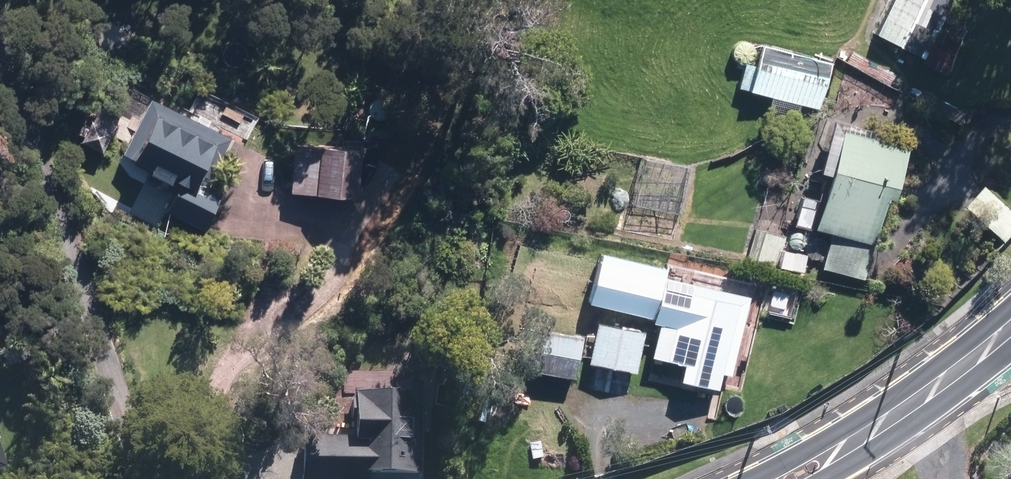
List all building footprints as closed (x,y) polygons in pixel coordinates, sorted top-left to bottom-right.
[(871,39),(895,51),(917,61),(946,0),(890,0),(871,39)] [(764,64),(756,62),(758,60),(759,58),(759,56),(760,54),(760,52),(760,50),(759,48),(758,46),(757,44),(755,42),(754,41),(752,40),(750,39),(748,39),(745,39),(743,39),(741,40),(739,41),(738,42),(736,44),(735,45),(734,47),(733,49),(733,51),(733,54),(733,56),(734,58),(735,60),(736,61),(738,63),(740,64),(741,65),(743,66),(746,66),(748,66),(742,87),(823,109),(836,60),(769,42),(764,64)] [(855,49),(848,61),(894,87),(901,74),(855,49)] [(164,129),(236,170),(266,117),(209,84),(194,110),(161,90),(125,153),(144,164),(164,129)] [(835,171),(821,225),(837,230),(827,267),(866,277),(874,243),(880,245),(894,192),(904,195),(918,146),(875,135),(877,126),(841,116),(827,169),(835,171)] [(299,141),(297,190),(367,193),(369,144),(299,141)] [(953,210),(992,248),(1010,229),(1010,219),(976,186),(953,210)] [(824,197),(807,192),(797,225),(815,229),(824,197)] [(757,228),(749,261),(805,274),(809,256),(787,251),(790,236),(757,228)] [(608,250),(594,301),(667,321),(658,353),(690,362),(686,377),(731,389),(757,295),(675,272),(676,268),(608,250)] [(601,319),(592,362),(640,372),(649,329),(601,319)] [(547,329),(538,371),(579,379),(587,337),(547,329)] [(316,469),(424,474),(426,419),(415,419),(416,390),(367,388),(364,443),(317,442),(316,469)] [(16,470),(8,443),(13,441),(10,429),(3,431),(0,421),(0,476),(16,470)]
